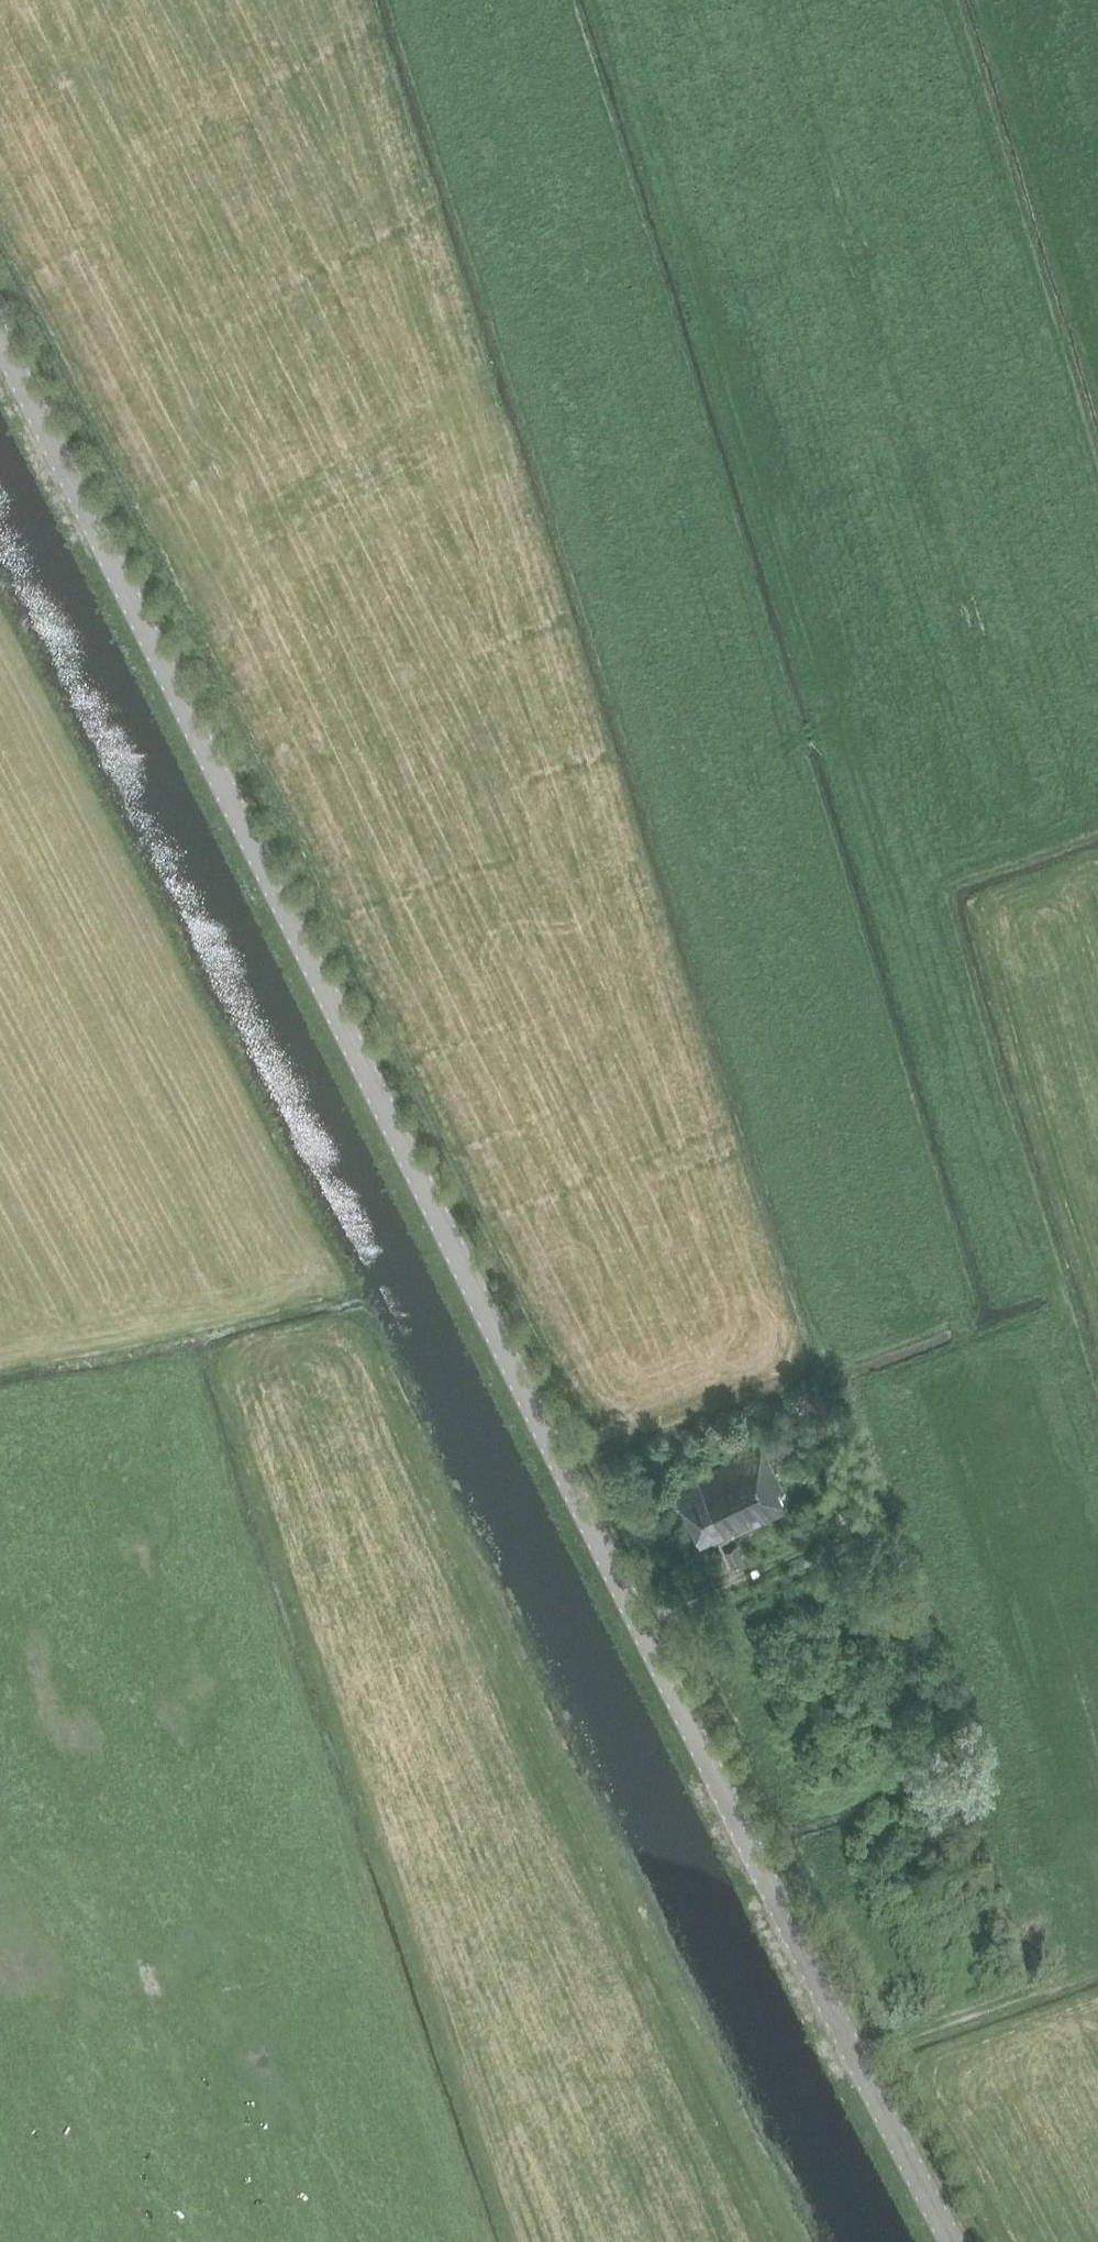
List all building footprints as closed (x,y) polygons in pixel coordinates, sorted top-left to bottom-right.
[(715,1544),(785,1512),(775,1492),(782,1489),(762,1447),(673,1488),(700,1546),(713,1540),(715,1544)] [(723,1551),(731,1567),(743,1562),(736,1545),(723,1551)]
